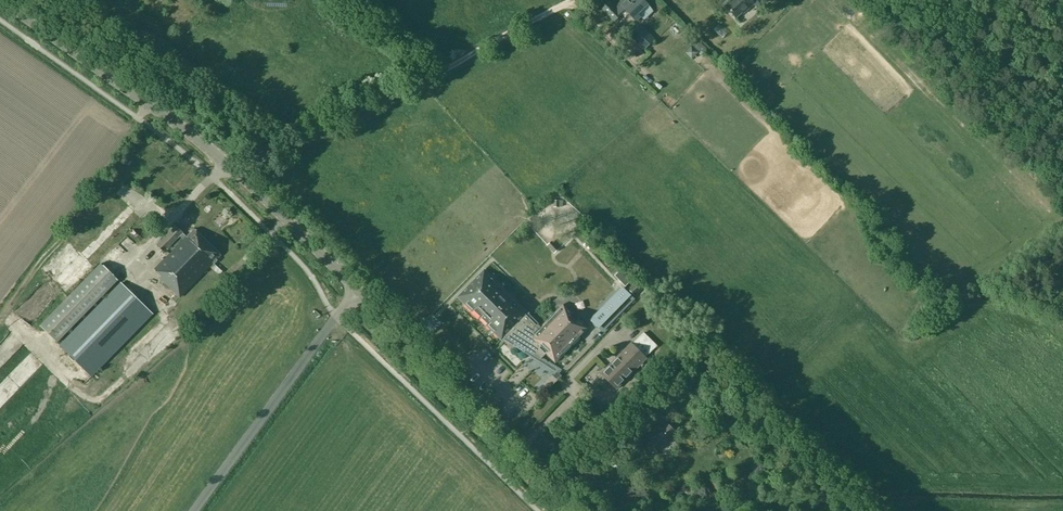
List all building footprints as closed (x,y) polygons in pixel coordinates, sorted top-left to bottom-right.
[(640,17),(638,14),(648,4),(644,0),(622,0),(614,8),(608,1),(601,8),(614,21),(621,14),(620,14),(625,10),(636,21),(640,17)] [(754,4),(757,8),(766,0),(731,0),(725,5),(736,18),(742,12),(743,13),(754,4)] [(629,36),(644,50),(654,39),(639,25),(629,36)] [(684,52),(692,59),(698,53),(700,56),(707,49),(697,40),(684,52)] [(194,229),(186,238),(182,234),(183,232),(176,225),(157,245),(164,252),(180,235),(184,239),(155,269),(162,276),(160,278),(180,297),(213,263),(214,264),(217,260),(216,260),(221,255),(194,229)] [(100,264),(40,325),(57,342),(117,280),(100,264)] [(620,269),(614,275),(625,286),(631,280),(620,269)] [(579,320),(579,319),(572,313),(563,304),(539,329),(524,315),(526,313),(484,271),(458,297),(501,339),(503,336),(539,359),(545,353),(545,354),(546,353),(555,362),(588,329),(579,320)] [(628,289),(635,296),(642,289),(634,282),(628,289)] [(91,377),(147,320),(153,315),(120,283),(60,345),(91,377)] [(635,301),(626,291),(595,321),(604,331),(635,301)] [(667,323),(683,339),(690,332),(674,316),(667,323)] [(600,374),(616,389),(646,358),(645,357),(657,346),(647,337),(654,330),(651,326),(644,333),(643,332),(632,344),(631,343),(600,374)] [(546,356),(541,361),(551,371),(556,366),(546,356)] [(124,357),(113,362),(115,367),(126,361),(124,357)] [(54,391),(59,395),(68,385),(63,381),(54,391)] [(636,399),(642,405),(656,393),(650,386),(636,399)] [(667,423),(660,430),(659,429),(653,435),(654,436),(641,450),(649,458),(652,455),(675,432),(675,431),(667,423)]
